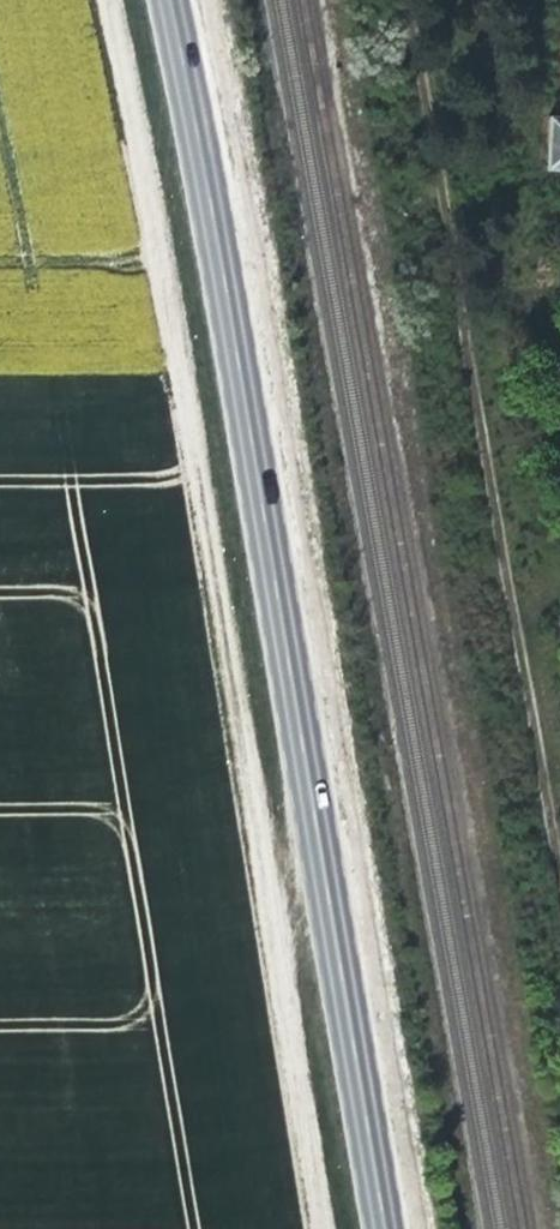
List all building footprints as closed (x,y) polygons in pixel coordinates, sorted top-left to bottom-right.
[(557,109),(547,109),(544,166),(559,167),(559,57),(557,109)]
